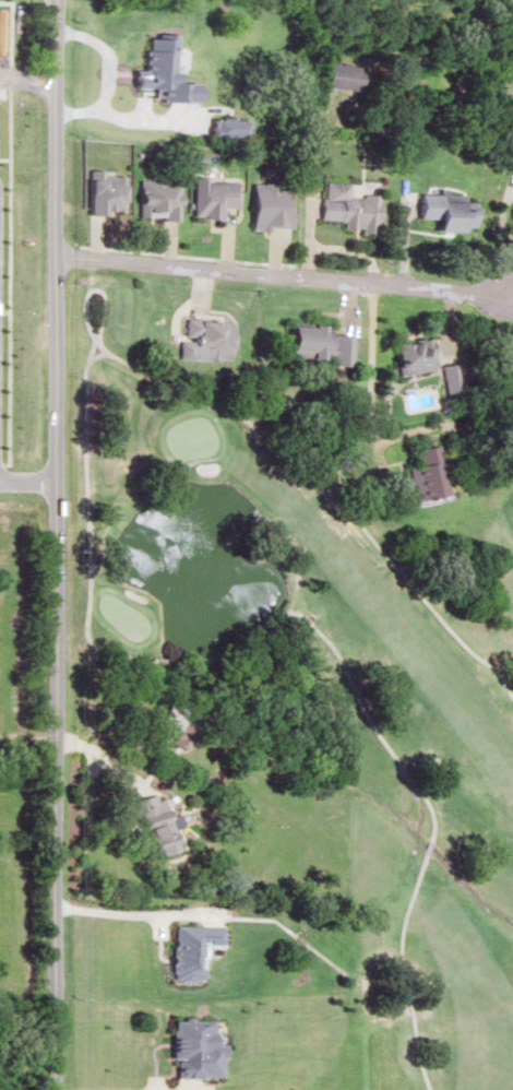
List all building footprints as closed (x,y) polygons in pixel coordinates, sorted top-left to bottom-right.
[(357,63),(321,63),(321,87),(357,87),(357,63)] [(371,194),(344,193),(344,181),(316,180),(315,218),(338,219),(338,229),(370,230),(371,194)] [(450,229),(450,193),(410,192),(409,228),(450,229)] [(188,319),(188,352),(226,352),(226,319),(188,319)] [(326,333),(326,325),(282,323),(280,358),(350,361),(351,334),(326,333)] [(428,369),(425,336),(388,340),(391,373),(428,369)] [(497,353),(512,370),(512,338),(497,353)] [(416,496),(442,492),(439,476),(448,474),(446,462),(437,464),(433,443),(408,447),(416,496)] [(179,748),(193,721),(165,706),(153,729),(174,739),(172,744),(179,748)] [(172,848),(166,828),(174,826),(170,813),(161,815),(155,792),(127,799),(142,856),(172,848)] [(215,944),(216,924),(167,924),(166,979),(196,980),(196,944),(215,944)] [(163,1018),(164,1059),(169,1059),(170,1076),(213,1076),(212,1017),(163,1018)]
